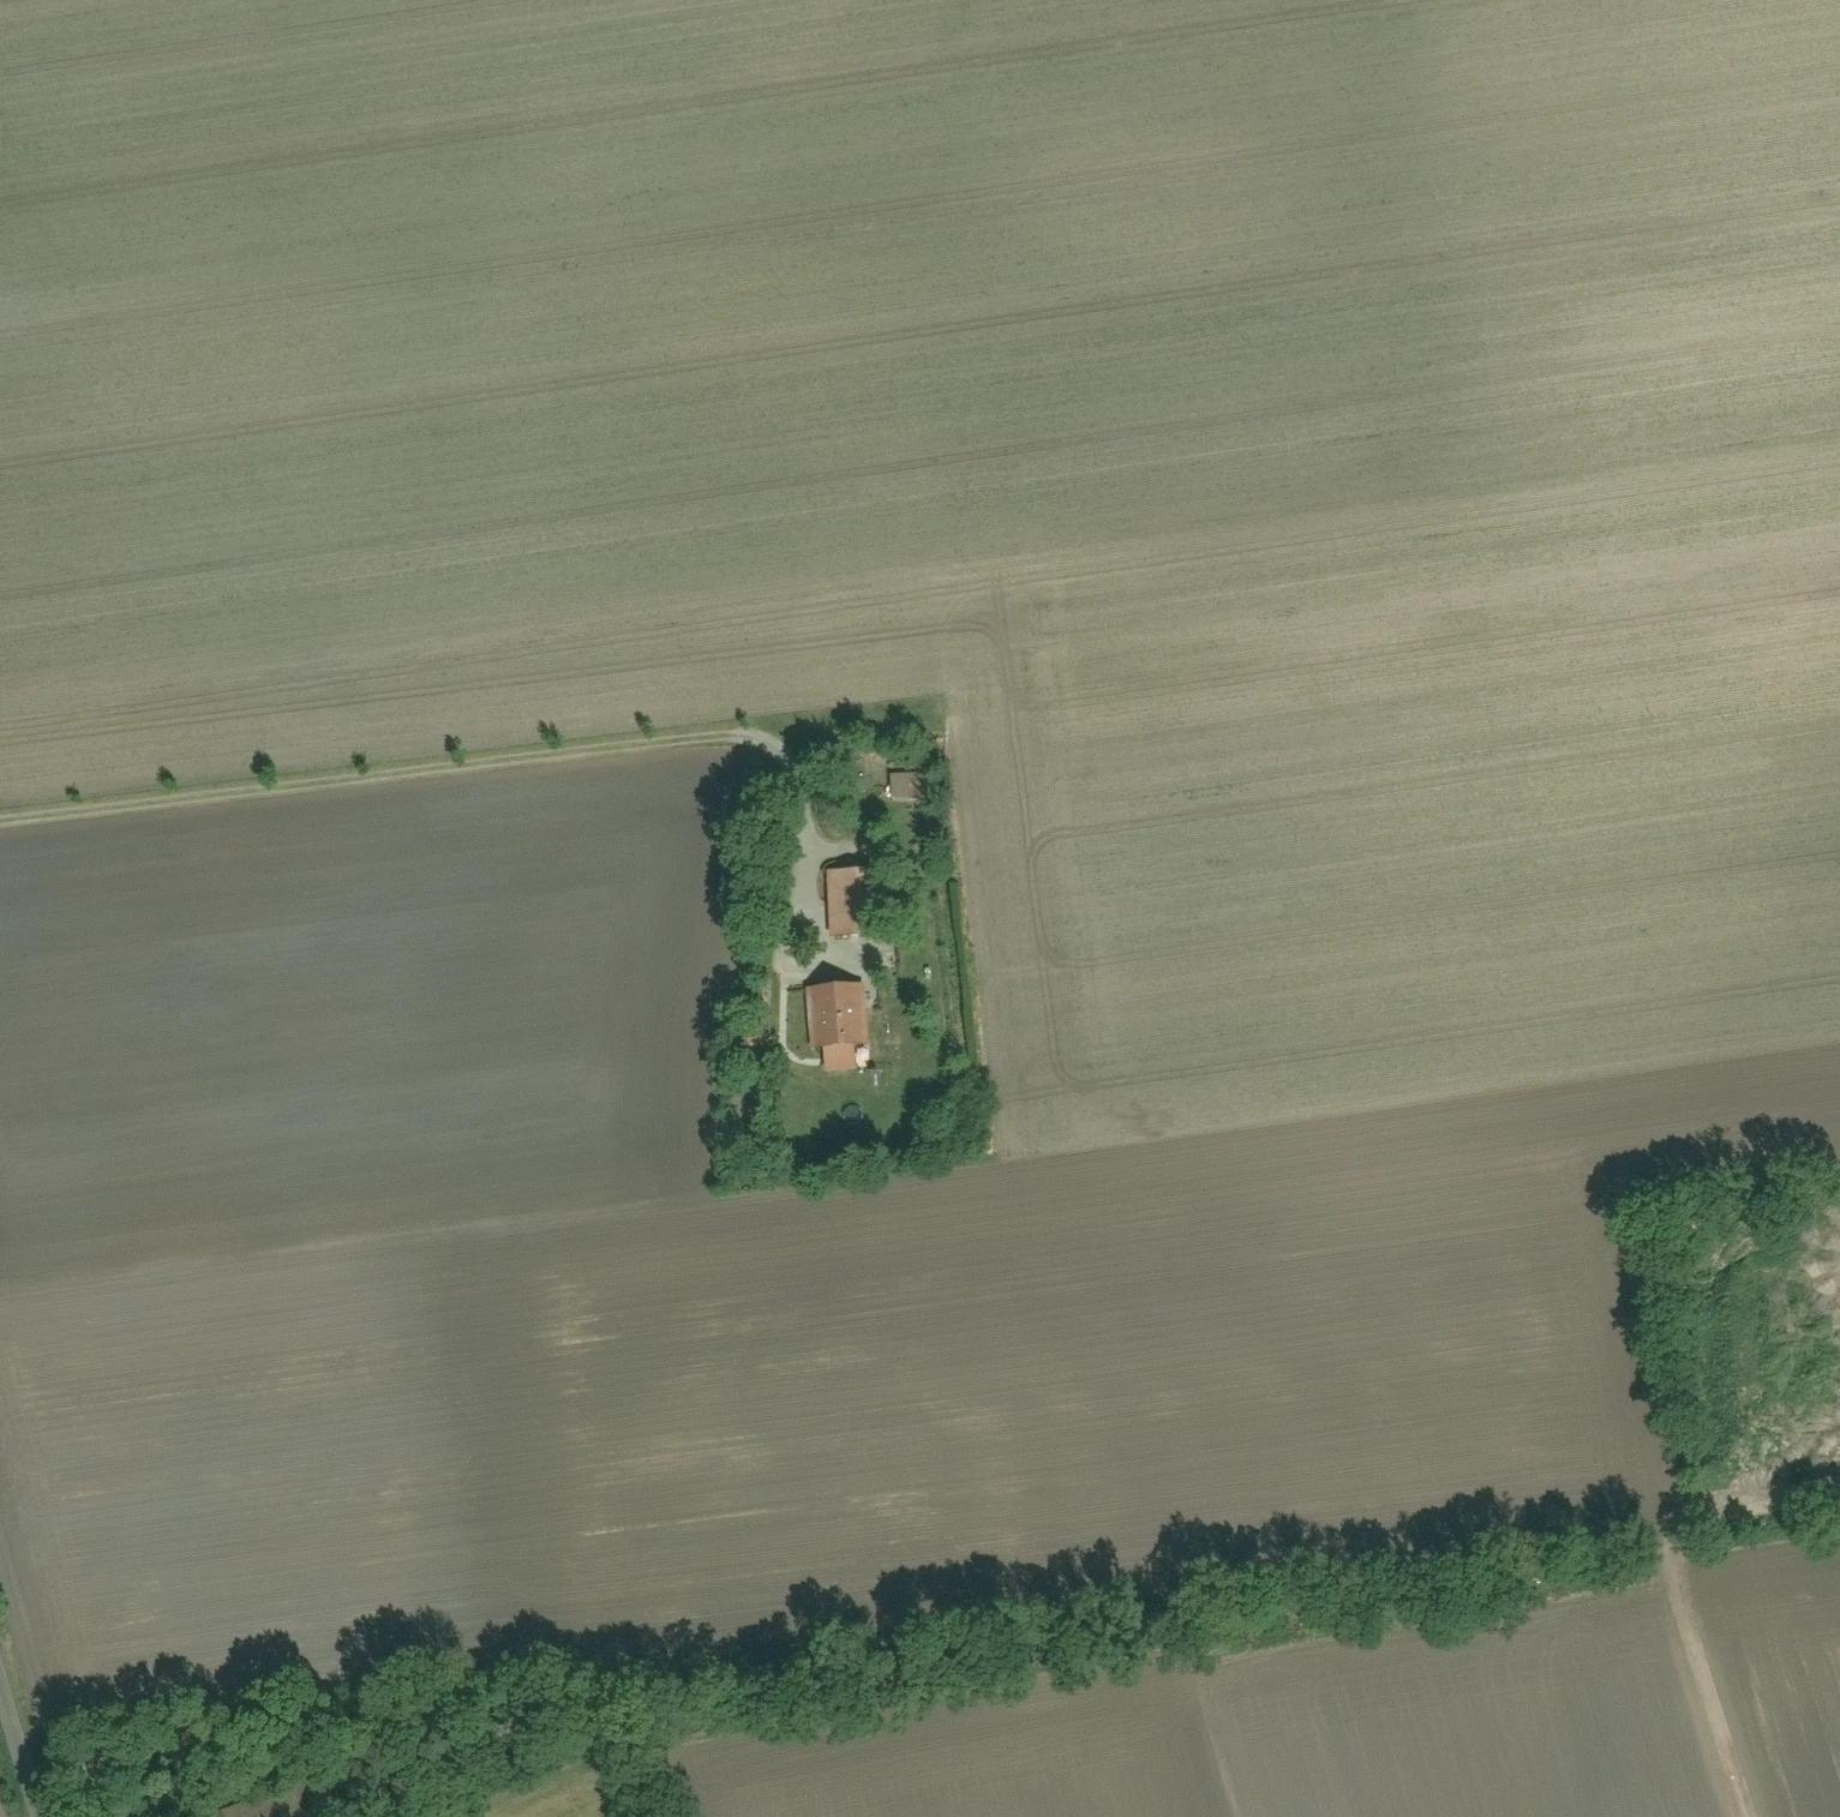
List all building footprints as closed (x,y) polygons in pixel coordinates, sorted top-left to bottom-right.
[(836,881),(837,931),(900,930),(899,879),(836,881)] [(812,989),(815,1069),(880,1066),(877,986),(812,989)]
